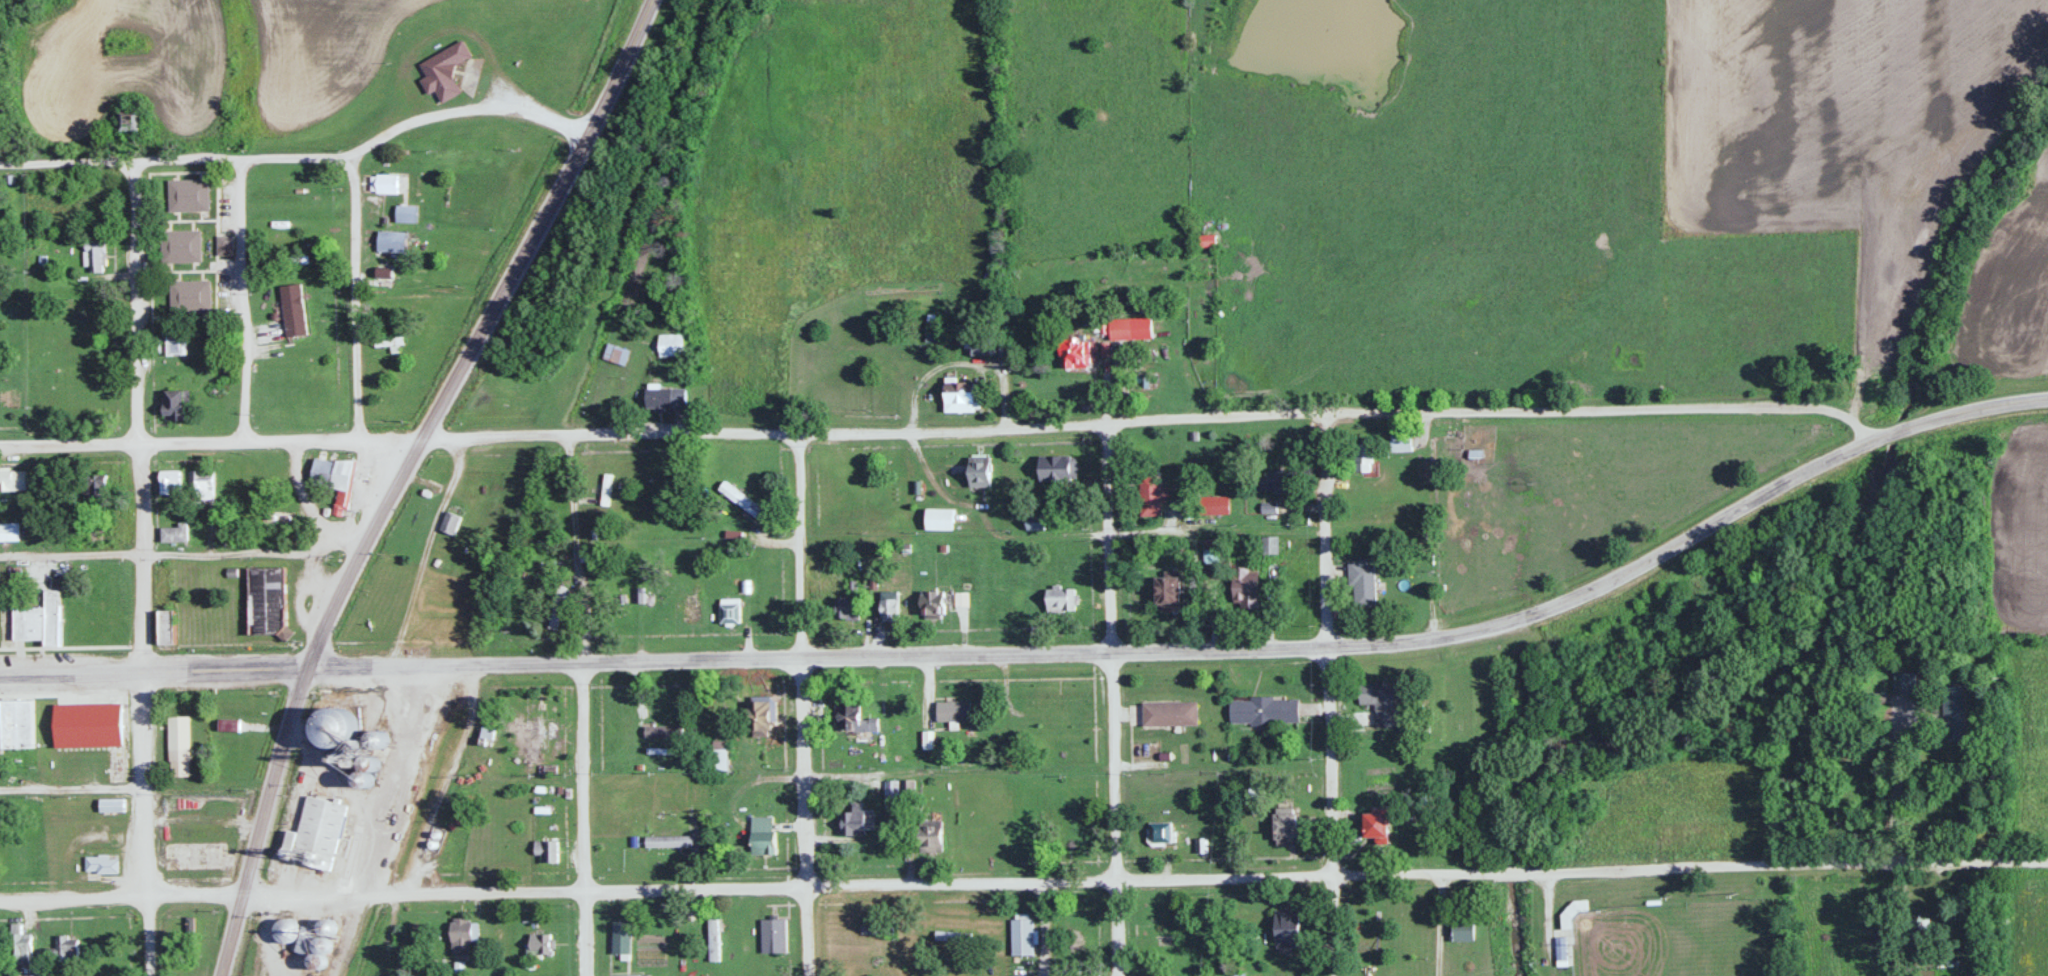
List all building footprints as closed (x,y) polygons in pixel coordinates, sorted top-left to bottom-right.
[(422,78),(434,106),(461,94),(450,68),(471,58),(464,41),(418,61),(425,77),(422,78)] [(118,133),(139,133),(139,112),(118,112),(118,133)] [(398,175),(371,175),(371,193),(398,193),(398,175)] [(168,211),(167,180),(207,179),(208,209),(168,211)] [(395,223),(415,223),(415,206),(395,206),(395,223)] [(162,261),(161,231),(200,229),(201,260),(162,261)] [(377,253),(404,253),(404,232),(377,232),(377,253)] [(1199,247),(1215,247),(1215,236),(1199,236),(1199,247)] [(104,242),(84,242),(84,274),(104,274),(104,242)] [(170,311),(169,280),(209,279),(210,309),(170,311)] [(302,284),(280,287),(286,338),(307,336),(302,284)] [(658,356),(683,356),(683,335),(658,335),(658,356)] [(971,356),(991,356),(991,336),(965,336),(965,348),(971,348),(971,356)] [(162,356),(186,356),(186,337),(162,337),(162,356)] [(1090,368),(1089,343),(1061,344),(1062,368),(1090,368)] [(623,366),(628,349),(606,344),(602,360),(623,366)] [(945,413),(974,413),(974,383),(945,383),(945,413)] [(683,408),(683,388),(645,388),(645,408),(683,408)] [(165,421),(184,421),(184,391),(165,391),(165,421)] [(1391,435),(1391,452),(1412,452),(1412,435),(1391,435)] [(1372,472),(1372,444),(1355,444),(1355,472),(1372,472)] [(1076,457),(1040,457),(1040,481),(1076,481),(1076,457)] [(990,488),(990,458),(969,458),(969,488),(990,488)] [(354,463),(313,459),(310,487),(336,490),(334,510),(349,511),(354,463)] [(25,469),(0,469),(0,491),(25,491),(25,469)] [(160,495),(179,495),(179,471),(160,471),(160,495)] [(192,492),(199,492),(199,500),(212,500),(212,471),(192,471),(192,492)] [(1262,473),(1262,492),(1293,492),(1293,473),(1262,473)] [(105,475),(82,475),(82,498),(105,498),(105,475)] [(1140,477),(1140,516),(1161,516),(1161,477),(1140,477)] [(718,489),(758,521),(765,512),(725,481),(718,489)] [(1229,497),(1199,497),(1199,515),(1229,515),(1229,497)] [(953,531),(953,509),(926,509),(926,531),(953,531)] [(461,517),(447,512),(440,531),(455,536),(461,517)] [(0,523),(0,542),(18,542),(18,523),(0,523)] [(187,543),(187,526),(160,526),(160,543),(187,543)] [(1262,554),(1280,554),(1280,537),(1262,537),(1262,554)] [(1349,562),(1349,586),(1355,586),(1356,607),(1376,606),(1375,561),(1349,562)] [(247,634),(245,565),(284,564),(286,623),(279,633),(247,634)] [(1235,609),(1259,609),(1259,567),(1235,567),(1235,609)] [(1180,604),(1180,579),(1157,579),(1157,604),(1180,604)] [(45,638),(45,645),(60,645),(59,587),(44,587),(44,606),(45,638)] [(1047,589),(1047,612),(1075,612),(1075,589),(1047,589)] [(898,591),(881,591),(881,619),(898,619),(898,591)] [(945,592),(922,592),(922,617),(945,617),(945,592)] [(681,624),(700,624),(700,594),(681,594),(681,624)] [(13,644),(0,644),(0,598),(12,598),(13,607),(13,638),(13,644)] [(739,598),(720,599),(721,623),(739,623),(739,598)] [(837,598),(837,619),(859,619),(859,598),(837,598)] [(13,638),(45,638),(44,606),(13,607),(13,638)] [(160,642),(159,610),(173,609),(175,641),(160,642)] [(1376,729),(1395,728),(1395,684),(1359,684),(1359,705),(1376,705),(1376,729)] [(1,747),(0,699),(33,698),(34,747),(1,747)] [(1230,725),(1299,725),(1299,699),(1230,699),(1230,725)] [(937,722),(971,722),(971,702),(937,702),(937,722)] [(1198,703),(1142,703),(1142,728),(1198,728),(1198,703)] [(356,741),(339,707),(312,721),(328,754),(356,741)] [(551,710),(528,710),(528,741),(557,741),(557,721),(552,722),(551,710)] [(749,717),(750,731),(765,730),(765,716),(749,717)] [(168,717),(170,776),(190,775),(187,717),(168,717)] [(876,731),(876,718),(837,718),(837,731),(876,731)] [(683,727),(644,727),(644,739),(683,739),(683,727)] [(367,742),(379,751),(389,739),(377,730),(367,742)] [(727,771),(727,741),(712,741),(712,771),(727,771)] [(373,768),(366,765),(361,776),(369,779),(373,768)] [(886,808),(898,808),(898,781),(886,781),(886,808)] [(902,781),(902,801),(914,801),(914,781),(902,781)] [(281,857),(288,830),(297,833),(308,793),(349,804),(331,870),(281,857)] [(123,800),(99,800),(99,813),(123,814),(123,800)] [(873,834),(873,813),(842,813),(842,834),(873,834)] [(1275,844),(1298,844),(1298,814),(1275,814),(1275,844)] [(1389,839),(1389,814),(1366,814),(1366,839),(1389,839)] [(751,855),(774,855),(774,818),(751,818),(751,855)] [(942,824),(920,824),(920,850),(941,850),(942,824)] [(1172,845),(1172,824),(1149,824),(1149,845),(1172,845)] [(536,866),(557,866),(557,842),(535,843),(536,866)] [(118,858),(84,858),(84,874),(118,874),(118,858)] [(1588,913),(1588,901),(1565,901),(1565,929),(1573,929),(1573,913),(1588,913)] [(1276,915),(1276,949),(1301,949),(1301,915),(1276,915)] [(470,952),(470,919),(450,919),(450,952),(470,952)] [(1927,919),(1910,919),(1910,941),(1927,941),(1927,919)] [(294,920),(276,923),(280,945),(297,942),(294,920)] [(785,954),(785,920),(762,920),(762,954),(785,954)] [(1012,956),(1034,956),(1034,920),(1012,920),(1012,956)] [(612,958),(630,958),(630,923),(612,923),(612,958)] [(1469,923),(1449,923),(1449,938),(1460,938),(1460,932),(1469,932),(1469,923)] [(30,965),(30,935),(20,935),(20,925),(12,925),(12,965),(30,965)] [(298,940),(303,944),(310,932),(305,929),(298,940)] [(678,962),(678,934),(670,934),(670,962),(678,962)] [(527,960),(551,960),(551,935),(527,935),(527,960)] [(77,962),(77,937),(55,937),(55,949),(44,949),(44,962),(77,962)] [(464,954),(455,954),(455,973),(464,973),(464,954)]
